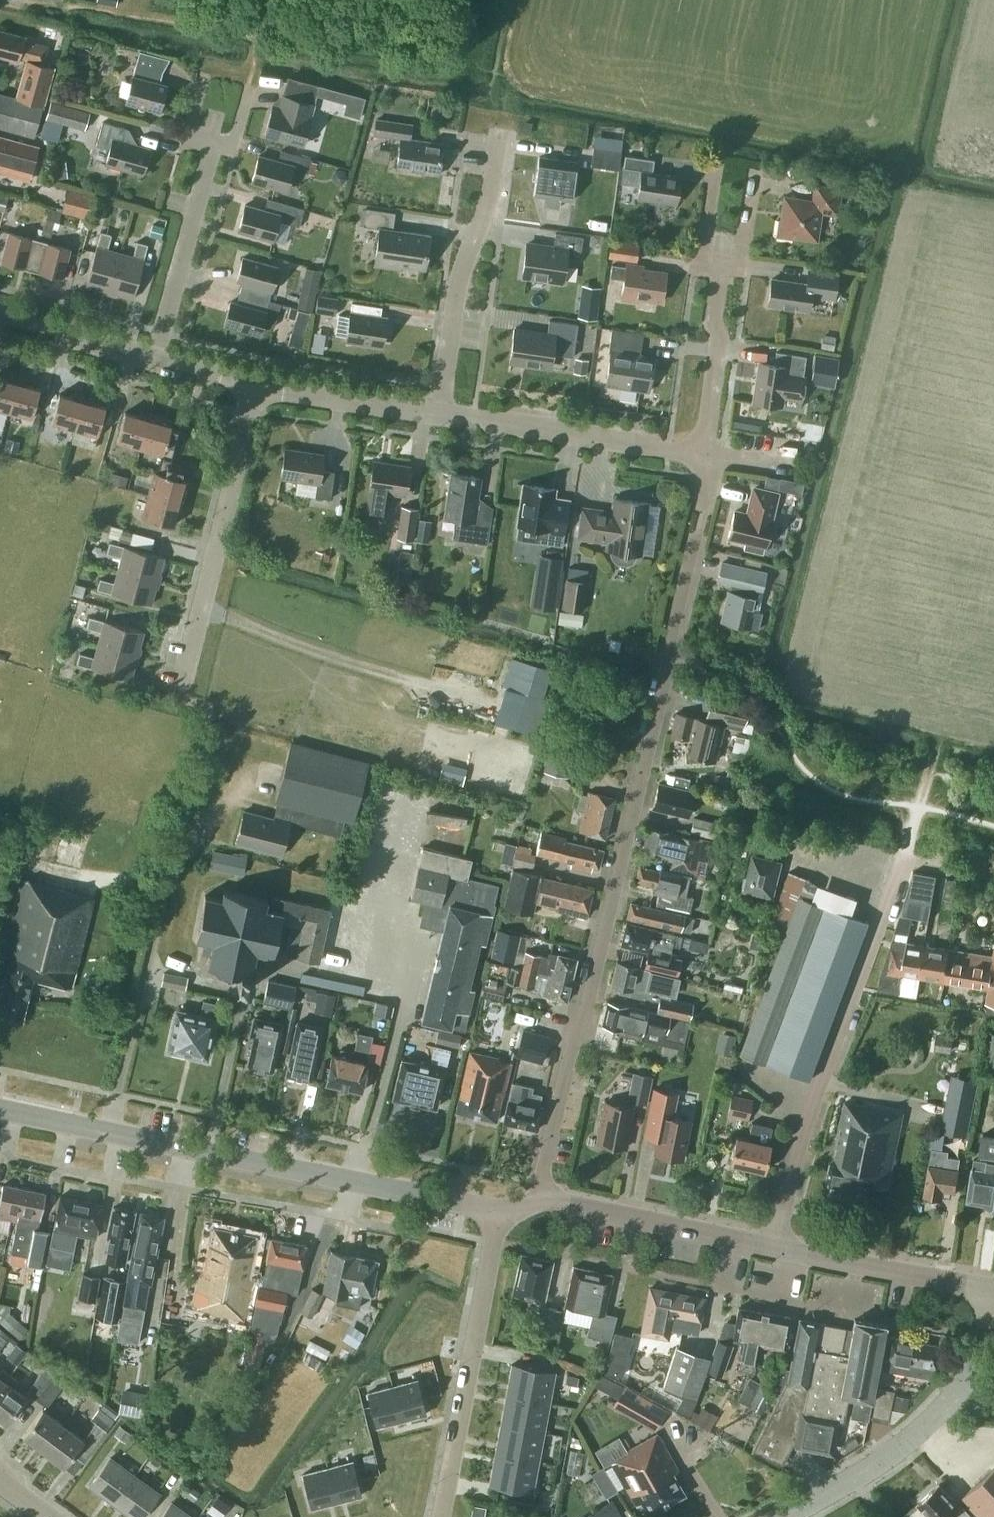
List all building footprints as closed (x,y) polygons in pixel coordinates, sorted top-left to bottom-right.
[(26,37),(0,30),(0,56),(19,61),(20,56),(28,58),(17,98),(0,94),(0,127),(35,136),(54,68),(43,65),(48,46),(25,40),(26,37)] [(161,71),(146,67),(136,64),(126,102),(160,111),(167,85),(158,83),(161,71)] [(347,104),(345,112),(360,116),(365,98),(350,94),(347,104)] [(303,145),(314,104),(282,95),(278,110),(272,109),(265,134),(303,145)] [(90,112),(50,101),(46,118),(86,129),(90,112)] [(439,175),(443,143),(410,139),(412,124),(381,120),(379,134),(401,138),(397,169),(439,175)] [(142,174),(149,148),(138,145),(128,128),(103,121),(96,145),(110,149),(106,164),(142,174)] [(38,147),(0,136),(0,172),(29,180),(38,147)] [(619,170),(621,152),(623,140),(596,136),(594,148),(591,166),(619,170)] [(286,190),(293,168),(308,173),(312,159),(281,150),(278,160),(259,155),(252,181),(286,190)] [(677,203),(680,177),(652,173),(654,160),(625,156),(621,183),(639,185),(638,198),(677,203)] [(48,159),(51,179),(68,177),(66,161),(60,161),(60,157),(48,159)] [(572,200),(577,162),(539,157),(534,195),(546,197),(545,205),(559,207),(560,199),(572,200)] [(838,215),(841,188),(815,184),(813,201),(785,197),(781,220),(779,220),(776,237),(793,239),(794,236),(817,240),(821,212),(838,215)] [(95,195),(67,188),(61,211),(88,219),(95,195)] [(19,201),(9,198),(6,208),(16,211),(19,201)] [(273,240),(278,220),(300,226),(305,208),(268,198),(265,210),(245,204),(238,230),(273,240)] [(56,229),(61,212),(49,208),(42,235),(50,237),(53,228),(56,229)] [(425,269),(430,235),(393,229),(395,213),(366,209),(364,226),(380,228),(375,265),(401,269),(402,265),(425,269)] [(149,236),(161,239),(164,227),(153,224),(149,236)] [(110,292),(121,253),(108,249),(112,234),(101,231),(97,246),(86,285),(110,292)] [(32,270),(40,240),(33,238),(9,232),(1,262),(25,268),(24,268),(32,270)] [(523,275),(563,281),(566,257),(580,259),(583,237),(556,233),(554,247),(527,244),(523,275)] [(63,279),(71,249),(47,242),(40,240),(32,270),(39,272),(63,279)] [(639,244),(610,240),(608,257),(636,262),(639,244)] [(144,259),(148,244),(137,241),(133,256),(121,253),(110,292),(133,298),(144,259)] [(272,290),(279,267),(243,257),(237,280),(243,282),(240,292),(269,300),(272,290)] [(662,302),(666,272),(643,269),(643,266),(627,263),(626,267),(612,265),(610,277),(625,279),(622,299),(638,301),(638,298),(662,302)] [(834,299),(837,273),(812,270),(810,284),(772,279),(768,305),(808,311),(811,296),(834,299)] [(304,278),(301,292),(315,296),(318,281),(304,278)] [(269,300),(240,292),(237,303),(231,301),(225,324),(260,334),(263,323),(275,326),(281,304),(269,300)] [(338,298),(318,294),(315,312),(335,315),(338,298)] [(599,301),(580,299),(577,316),(597,318),(599,301)] [(383,344),(387,320),(380,319),(382,307),(352,302),(350,314),(350,316),(338,314),(335,335),(347,337),(347,338),(383,344)] [(290,307),(287,317),(295,320),(298,309),(290,307)] [(295,321),(307,325),(310,313),(298,310),(295,321)] [(574,357),(578,324),(549,320),(547,334),(515,329),(509,371),(510,371),(512,361),(551,367),(553,354),(574,357)] [(649,390),(653,358),(640,356),(643,333),(612,329),(609,352),(611,352),(606,384),(649,390)] [(833,350),(835,336),(823,334),(820,348),(833,350)] [(803,377),(806,357),(776,352),(774,364),(760,362),(754,402),(781,406),(783,396),(802,399),(805,378),(803,377)] [(834,386),(838,357),(815,353),(810,383),(834,386)] [(588,359),(575,357),(573,373),(586,375),(588,359)] [(18,377),(9,375),(8,379),(0,377),(0,410),(9,412),(18,377)] [(32,419),(40,388),(26,385),(28,380),(18,377),(9,412),(32,419)] [(74,430),(84,395),(75,393),(73,398),(60,394),(47,438),(56,441),(61,427),(74,430)] [(97,437),(106,406),(92,403),(93,398),(84,395),(74,430),(97,437)] [(140,448),(149,414),(140,411),(139,416),(125,412),(117,442),(140,448)] [(166,444),(170,429),(173,420),(149,414),(140,448),(162,455),(163,455),(166,444)] [(166,444),(174,447),(177,448),(182,432),(170,429),(166,444)] [(8,439),(5,450),(17,453),(20,442),(8,439)] [(107,446),(94,442),(90,458),(102,462),(107,446)] [(169,463),(174,447),(166,444),(163,455),(162,455),(157,472),(181,479),(184,467),(169,463)] [(331,498),(335,472),(322,470),(324,454),(285,448),(281,478),(317,483),(315,496),(331,498)] [(405,494),(410,466),(374,461),(370,489),(371,489),(368,509),(385,512),(388,492),(405,494)] [(190,481),(181,479),(157,472),(155,471),(148,494),(183,504),(190,481)] [(125,488),(128,477),(111,472),(108,483),(125,488)] [(487,543),(491,516),(476,513),(481,478),(451,473),(444,517),(456,518),(453,538),(487,543)] [(766,476),(764,486),(778,489),(781,480),(766,476)] [(562,546),(570,499),(554,496),(555,489),(524,484),(516,539),(562,546)] [(763,554),(765,546),(766,546),(772,520),(771,520),(777,494),(754,488),(750,506),(755,507),(753,516),(734,511),(728,537),(745,541),(743,549),(763,554)] [(181,513),(183,504),(148,494),(142,518),(172,526),(176,512),(181,513)] [(645,534),(647,523),(643,522),(646,502),(616,498),(614,515),(608,514),(608,511),(582,507),(578,537),(610,542),(609,550),(608,550),(608,551),(610,551),(611,553),(611,555),(612,558),(613,560),(616,562),(618,564),(626,565),(628,564),(630,564),(631,563),(633,561),(634,560),(635,559),(636,557),(637,555),(639,556),(640,554),(639,554),(642,534),(645,534)] [(418,508),(401,505),(396,538),(413,541),(418,508)] [(418,530),(430,532),(431,521),(420,519),(418,530)] [(109,531),(111,525),(96,521),(94,527),(109,531)] [(158,581),(164,557),(125,546),(110,542),(107,553),(122,557),(118,570),(158,581)] [(539,607),(555,610),(564,552),(547,549),(539,607)] [(761,590),(766,573),(722,562),(718,580),(736,584),(734,592),(728,591),(721,620),(758,628),(762,612),(755,610),(758,598),(755,597),(757,589),(761,590)] [(151,604),(158,581),(118,570),(115,583),(100,579),(97,589),(112,593),(112,594),(151,604)] [(582,610),(586,582),(567,579),(563,607),(582,610)] [(86,586),(75,583),(72,595),(82,598),(86,586)] [(90,617),(97,619),(100,606),(73,598),(69,611),(90,616),(90,617)] [(583,615),(560,611),(558,625),(581,628),(583,615)] [(104,621),(97,619),(90,617),(87,628),(101,632),(98,644),(137,655),(144,631),(104,621)] [(620,651),(623,641),(613,639),(611,648),(620,651)] [(131,679),(137,655),(98,644),(95,657),(80,653),(77,664),(92,668),(131,679)] [(543,699),(551,671),(511,659),(503,687),(523,693),(543,699)] [(512,728),(541,737),(552,702),(543,699),(523,693),(512,728)] [(742,730),(748,704),(712,695),(706,717),(707,717),(706,721),(699,720),(700,719),(676,713),(671,735),(693,740),(690,755),(715,761),(723,726),(742,730)] [(354,822),(369,762),(291,742),(276,802),(278,803),(274,818),(244,810),(236,844),(281,856),(290,823),(340,837),(345,820),(354,822)] [(567,777),(574,749),(550,744),(543,771),(567,777)] [(679,787),(678,790),(660,785),(660,783),(659,783),(653,808),(688,816),(690,808),(697,810),(701,792),(679,787)] [(605,838),(615,797),(597,793),(589,791),(588,795),(581,793),(577,810),(584,812),(579,831),(587,833),(587,834),(605,838)] [(722,823),(694,816),(690,832),(718,839),(722,823)] [(709,842),(698,839),(649,828),(644,850),(672,857),(669,869),(703,878),(706,864),(705,863),(709,842)] [(598,868),(603,849),(565,841),(566,838),(542,832),(536,852),(572,861),(571,866),(590,871),(592,866),(598,868)] [(497,885),(467,878),(472,858),(423,847),(418,866),(411,897),(427,900),(422,918),(428,926),(443,930),(422,1020),(451,1027),(465,1031),(475,990),(469,988),(480,943),(485,945),(495,905),(493,905),(497,885)] [(536,854),(515,849),(511,862),(532,868),(536,854)] [(243,874),(246,858),(214,851),(211,867),(243,874)] [(743,887),(772,895),(780,863),(755,857),(750,877),(746,876),(743,887)] [(690,912),(694,897),(686,895),(691,876),(660,868),(660,871),(640,866),(636,882),(653,886),(652,892),(673,896),(671,908),(690,912)] [(586,916),(593,888),(513,869),(504,907),(533,914),(536,902),(558,908),(557,909),(586,916)] [(801,896),(812,900),(818,884),(811,879),(806,877),(790,871),(769,928),(786,934),(801,896)] [(932,905),(937,876),(913,872),(905,901),(932,905)] [(948,877),(944,897),(955,900),(959,880),(948,877)] [(94,898),(23,879),(0,968),(0,977),(5,978),(0,998),(0,1016),(22,1021),(33,979),(71,989),(94,898)] [(318,961),(330,909),(272,897),(272,901),(223,890),(222,898),(205,895),(196,939),(205,941),(202,952),(210,954),(207,965),(217,967),(216,972),(219,977),(238,982),(237,985),(251,988),(254,974),(252,973),(254,963),(262,965),(264,954),(273,955),(280,921),(292,923),(285,954),(318,961)] [(870,921),(812,900),(801,896),(786,934),(742,1054),(810,1079),(870,921)] [(691,932),(694,917),(631,903),(628,918),(691,932)] [(669,955),(672,944),(682,946),(684,936),(627,922),(621,945),(650,951),(646,967),(678,974),(681,958),(669,955)] [(692,932),(688,943),(707,950),(711,939),(692,932)] [(923,954),(925,945),(895,940),(888,978),(881,977),(879,990),(900,994),(903,974),(921,977),(925,954),(923,954)] [(518,949),(495,943),(492,956),(515,962),(518,949)] [(967,984),(973,953),(925,945),(923,954),(925,954),(921,977),(967,984)] [(571,980),(576,959),(559,955),(558,955),(550,953),(549,960),(539,957),(540,955),(526,952),(522,968),(571,980)] [(967,984),(989,988),(987,1003),(993,1004),(993,956),(973,953),(967,984)] [(680,978),(651,971),(651,969),(617,962),(612,985),(620,987),(619,992),(644,998),(645,996),(660,999),(660,996),(669,998),(670,996),(676,997),(680,978)] [(571,980),(522,968),(510,965),(507,980),(519,983),(518,984),(541,989),(540,994),(549,996),(566,1001),(571,980)] [(186,990),(188,976),(163,971),(161,985),(186,990)] [(296,985),(268,979),(264,1000),(291,1006),(296,985)] [(505,987),(484,981),(480,995),(502,1000),(505,987)] [(331,1015),(335,994),(318,991),(314,1012),(331,1015)] [(693,1003),(669,998),(660,996),(660,999),(657,1011),(690,1019),(693,1003)] [(214,1019),(217,1004),(204,1000),(200,1016),(177,1011),(169,1049),(206,1057),(214,1019)] [(685,1043),(690,1021),(648,1011),(608,1001),(602,1024),(621,1029),(620,1034),(641,1039),(644,1027),(666,1032),(665,1038),(685,1043)] [(394,1005),(380,1002),(378,1013),(392,1016),(394,1005)] [(248,1066),(272,1071),(283,1024),(254,1017),(250,1036),(254,1037),(248,1066)] [(310,1080),(318,1045),(322,1027),(298,1022),(286,1074),(310,1080)] [(516,1053),(515,1056),(542,1064),(549,1035),(523,1028),(516,1053)] [(458,1047),(461,1035),(438,1030),(436,1041),(458,1047)] [(733,1056),(738,1035),(721,1031),(716,1051),(733,1056)] [(990,1031),(986,1063),(993,1064),(993,1032),(990,1031)] [(367,1062),(373,1036),(358,1032),(354,1051),(341,1049),(340,1055),(333,1054),(327,1083),(362,1091),(368,1062),(367,1062)] [(951,1050),(953,1037),(938,1035),(936,1048),(951,1050)] [(436,1108),(450,1049),(435,1045),(430,1065),(402,1059),(393,1098),(436,1108)] [(503,1094),(511,1062),(497,1059),(497,1057),(470,1051),(462,1085),(463,1085),(457,1112),(496,1121),(502,1094),(503,1094)] [(652,1076),(633,1072),(627,1100),(647,1104),(652,1076)] [(537,1129),(542,1106),(540,1105),(542,1094),(532,1092),(533,1086),(512,1082),(504,1122),(537,1129)] [(977,1087),(952,1082),(942,1130),(967,1135),(977,1087)] [(677,1094),(654,1089),(645,1135),(659,1138),(655,1154),(682,1159),(690,1121),(673,1117),(677,1094)] [(752,1099),(731,1094),(727,1115),(748,1120),(752,1099)] [(888,1188),(904,1113),(846,1101),(836,1148),(838,1149),(835,1163),(831,1162),(825,1190),(867,1199),(870,1184),(888,1188)] [(626,1148),(634,1107),(605,1102),(597,1142),(626,1148)] [(765,1170),(771,1144),(768,1144),(772,1127),(752,1122),(748,1139),(736,1137),(730,1162),(765,1170)] [(945,1133),(930,1131),(928,1144),(943,1146),(945,1133)] [(984,1133),(981,1154),(993,1156),(993,1135),(984,1133)] [(959,1169),(961,1157),(949,1155),(949,1150),(933,1147),(932,1153),(930,1164),(925,1194),(943,1197),(943,1195),(951,1196),(952,1191),(956,1191),(959,1169)] [(988,1162),(989,1160),(975,1158),(973,1167),(968,1200),(986,1203),(986,1204),(993,1205),(993,1163),(988,1162)] [(22,1188),(3,1184),(0,1202),(0,1217),(16,1221),(22,1188)] [(43,1265),(50,1232),(34,1229),(35,1225),(39,1225),(41,1215),(42,1215),(46,1193),(22,1188),(16,1221),(18,1221),(9,1263),(26,1267),(27,1262),(43,1265)] [(96,1237),(103,1205),(60,1196),(56,1218),(54,1229),(96,1237)] [(125,1264),(135,1211),(113,1207),(107,1237),(108,1237),(103,1259),(125,1264)] [(151,1283),(164,1217),(141,1212),(130,1268),(131,1268),(124,1305),(144,1309),(149,1283),(151,1283)] [(248,1278),(256,1236),(212,1227),(204,1270),(200,1269),(192,1306),(208,1309),(207,1312),(245,1320),(254,1279),(248,1278)] [(297,1292),(302,1268),(307,1246),(272,1239),(267,1261),(264,1275),(261,1274),(258,1285),(259,1285),(255,1303),(256,1303),(242,1369),(258,1372),(264,1346),(269,1343),(273,1338),(277,1333),(279,1322),(280,1322),(287,1292),(295,1294),(297,1292)] [(371,1295),(378,1260),(331,1251),(323,1291),(339,1295),(337,1304),(358,1309),(361,1293),(371,1295)] [(544,1302),(553,1262),(522,1255),(513,1294),(544,1302)] [(610,1342),(616,1317),(604,1314),(612,1275),(573,1266),(565,1305),(594,1311),(587,1336),(610,1342)] [(94,1301),(99,1277),(83,1274),(78,1297),(94,1301)] [(117,1320),(124,1281),(104,1277),(97,1317),(117,1320)] [(323,1293),(311,1288),(300,1311),(311,1317),(323,1293)] [(698,1333),(705,1298),(650,1288),(641,1333),(668,1338),(670,1328),(698,1333)] [(9,1311),(10,1312),(11,1305),(0,1303),(0,1321),(9,1311)] [(757,1334),(762,1312),(739,1307),(733,1339),(744,1342),(739,1369),(753,1372),(758,1344),(760,1334),(757,1334)] [(786,1349),(792,1318),(762,1312),(757,1334),(760,1334),(758,1344),(786,1349)] [(28,1327),(18,1319),(8,1330),(18,1338),(28,1327)] [(844,1421),(849,1395),(855,1396),(851,1417),(868,1420),(886,1325),(854,1319),(853,1329),(799,1319),(790,1369),(778,1367),(774,1389),(782,1390),(752,1451),(782,1466),(793,1444),(831,1452),(836,1420),(844,1421)] [(363,1333),(362,1333),(354,1328),(346,1341),(355,1346),(363,1333)] [(622,1376),(632,1337),(615,1333),(605,1371),(622,1376)] [(915,1364),(919,1341),(889,1336),(884,1369),(907,1373),(907,1372),(909,1363),(915,1364)] [(707,1369),(722,1375),(732,1345),(718,1340),(707,1369)] [(936,1368),(940,1345),(919,1341),(915,1364),(909,1363),(907,1372),(931,1377),(932,1371),(935,1372),(936,1368)] [(26,1351),(16,1344),(8,1355),(18,1362),(26,1351)] [(662,1387),(696,1399),(709,1357),(676,1346),(662,1387)] [(67,1350),(65,1359),(74,1361),(76,1352),(67,1350)] [(512,1364),(506,1394),(549,1402),(555,1372),(512,1364)] [(37,1399),(55,1375),(45,1367),(27,1392),(37,1399)] [(0,1371),(0,1388),(11,1374),(2,1368),(0,1371)] [(15,1387),(19,1381),(11,1374),(0,1388),(0,1418),(6,1423),(26,1396),(15,1387)] [(47,1407),(65,1382),(55,1375),(37,1399),(47,1407)] [(567,1375),(565,1383),(577,1386),(578,1378),(567,1375)] [(773,1389),(760,1383),(749,1377),(737,1399),(749,1405),(761,1412),(773,1389)] [(416,1379),(392,1386),(401,1420),(425,1414),(416,1379)] [(625,1384),(613,1405),(655,1430),(668,1408),(625,1384)] [(392,1386),(368,1392),(377,1426),(401,1420),(392,1386)] [(871,1421),(887,1424),(894,1390),(877,1387),(871,1421)] [(148,1394),(123,1389),(118,1411),(143,1417),(148,1394)] [(506,1394),(500,1424),(544,1432),(549,1402),(506,1394)] [(909,1398),(895,1395),(892,1409),(906,1412),(909,1398)] [(43,1451),(63,1424),(43,1408),(23,1435),(43,1451)] [(74,1453),(84,1461),(115,1419),(100,1408),(92,1418),(97,1422),(84,1439),(63,1424),(43,1451),(64,1466),(74,1453)] [(500,1424),(495,1454),(538,1462),(544,1432),(500,1424)] [(132,1435),(121,1426),(115,1434),(126,1443),(132,1435)] [(648,1515),(684,1494),(673,1473),(678,1470),(657,1433),(626,1451),(628,1453),(612,1462),(636,1506),(641,1503),(648,1515)] [(156,1470),(162,1461),(152,1454),(145,1464),(156,1470)] [(495,1454),(489,1484),(532,1492),(538,1462),(495,1454)] [(114,1503),(135,1475),(110,1458),(90,1485),(114,1503)] [(352,1461),(327,1467),(336,1502),(360,1495),(352,1461)] [(606,1497),(618,1490),(603,1466),(591,1474),(606,1497)] [(327,1467),(303,1473),(312,1508),(336,1502),(327,1467)] [(962,1497),(981,1516),(993,1516),(993,1468),(962,1497)] [(159,1493),(135,1475),(114,1503),(134,1516),(142,1516),(159,1493)] [(193,1501),(200,1492),(188,1483),(181,1493),(193,1501)] [(964,1506),(955,1496),(953,1498),(940,1484),(919,1503),(932,1516),(952,1516),(953,1516),(973,1516),(964,1506)] [(230,1505),(217,1496),(207,1512),(214,1516),(222,1516),(230,1505)] [(172,1502),(161,1516),(192,1516),(172,1502)] [(618,1514),(610,1502),(586,1516),(613,1516),(618,1514)] [(486,1507),(473,1505),(470,1516),(484,1516),(486,1507)]
